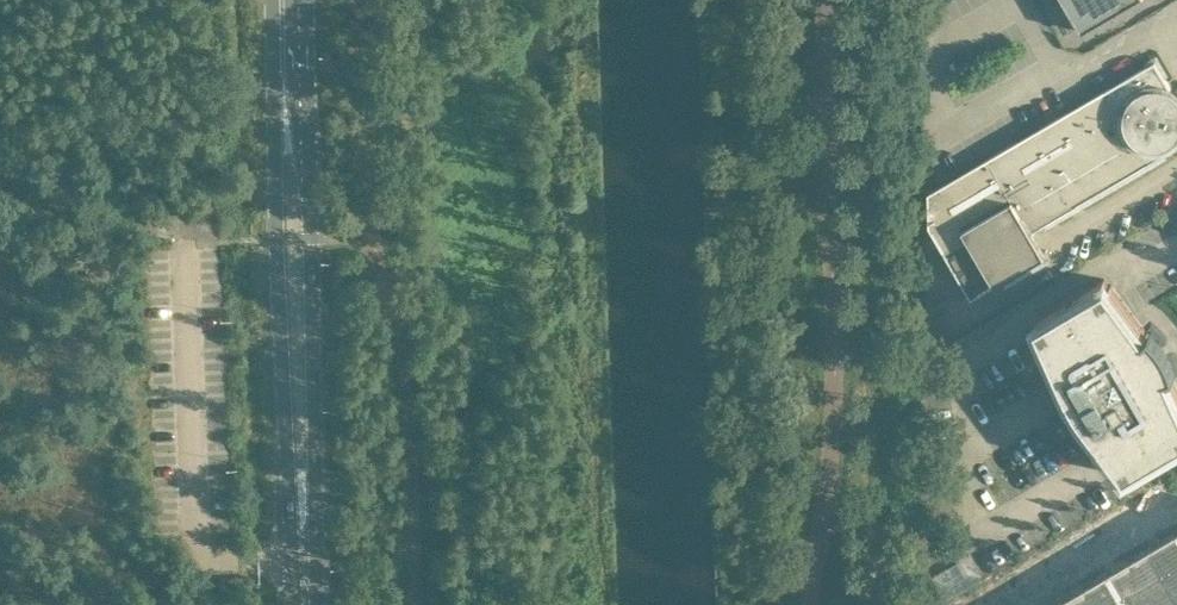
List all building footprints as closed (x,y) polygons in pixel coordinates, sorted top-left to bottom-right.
[(1084,30),(1136,0),(1066,0),(1084,30)] [(929,192),(930,226),(972,298),(1046,255),(1032,231),(1176,147),(1176,146),(1174,147),(1170,140),(1176,135),(1176,134),(1176,102),(1174,98),(1167,93),(1169,87),(1170,88),(1172,87),(1156,60),(957,175),(929,192)] [(1153,342),(1149,335),(1150,335),(1112,283),(1110,284),(1105,278),(1075,295),(1081,304),(1072,309),(1067,300),(1037,318),(1040,326),(1038,327),(1068,393),(1071,392),(1082,411),(1080,412),(1123,470),(1125,469),(1130,476),(1160,458),(1155,449),(1161,445),(1163,444),(1168,453),(1176,448),(1176,383),(1170,368),(1169,369),(1162,356),(1163,355),(1164,355),(1164,350),(1161,347),(1157,348),(1153,342)] [(1052,604),(1176,604),(1176,531),(1052,604)] [(934,572),(946,597),(983,579),(972,555),(934,572)]
